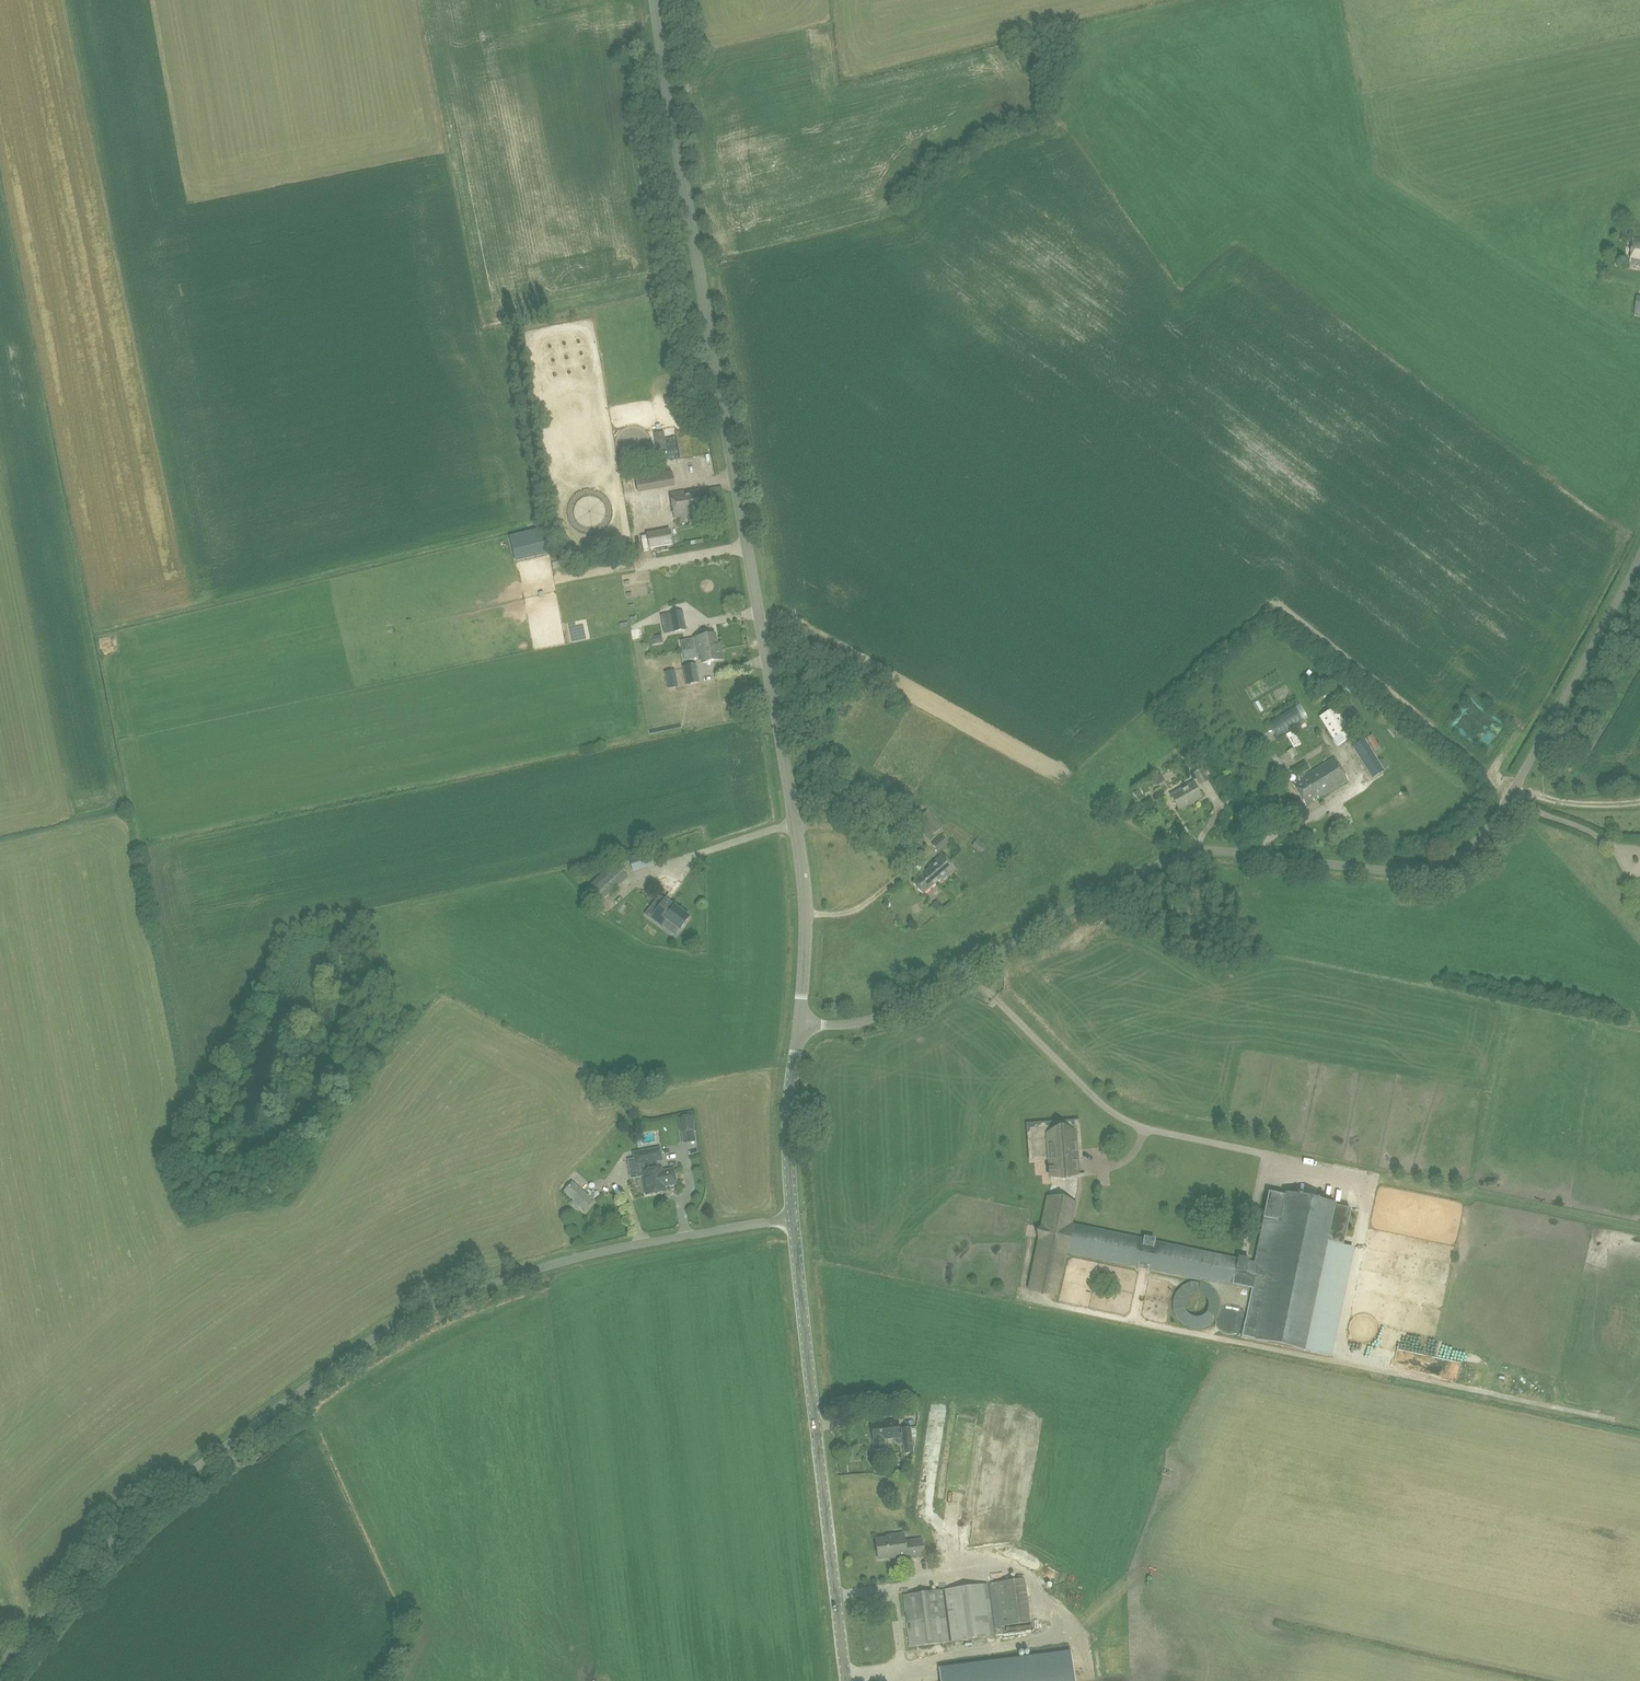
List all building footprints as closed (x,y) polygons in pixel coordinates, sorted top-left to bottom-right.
[(1639,266),(1639,239),(1634,238),(1630,265),(1639,266)] [(664,432),(656,433),(659,453),(667,452),(666,445),(664,432)] [(677,438),(668,440),(670,448),(679,445),(677,438)] [(638,490),(675,484),(673,473),(636,479),(638,490)] [(671,495),(674,518),(688,516),(687,514),(702,512),(699,493),(685,495),(684,493),(671,495)] [(650,549),(672,545),(669,531),(648,535),(650,549)] [(682,612),(662,616),(665,634),(686,630),(682,612)] [(644,629),(634,631),(637,640),(646,638),(644,629)] [(665,641),(663,635),(656,637),(658,644),(665,641)] [(715,635),(695,639),(697,651),(700,651),(702,664),(723,660),(721,650),(718,651),(715,635)] [(696,664),(683,667),(686,686),(699,683),(696,664)] [(679,672),(670,672),(671,688),(679,687),(679,672)] [(1334,708),(1319,717),(1338,747),(1353,738),(1334,708)] [(1302,711),(1272,729),(1277,737),(1307,719),(1302,711)] [(1296,749),(1304,746),(1297,730),(1289,733),(1296,749)] [(1316,748),(1327,740),(1322,735),(1311,743),(1316,748)] [(1379,735),(1371,739),(1373,744),(1382,740),(1379,735)] [(1384,772),(1365,740),(1353,747),(1373,778),(1384,772)] [(1275,746),(1283,761),(1292,757),(1284,741),(1275,746)] [(1243,756),(1231,765),(1240,776),(1252,767),(1243,756)] [(1350,786),(1347,782),(1348,781),(1335,758),(1292,784),(1306,806),(1331,791),(1334,796),(1350,786)] [(1201,784),(1210,780),(1204,769),(1194,773),(1201,784)] [(1179,810),(1202,798),(1194,783),(1170,795),(1179,810)] [(854,814),(864,821),(873,813),(871,812),(879,804),(873,798),(864,806),(863,805),(854,814)] [(942,828),(928,812),(915,823),(929,840),(942,828)] [(1203,833),(1197,842),(1206,848),(1212,839),(1203,833)] [(939,851),(949,843),(943,836),(933,845),(939,851)] [(978,840),(973,845),(983,852),(987,846),(978,840)] [(942,881),(955,869),(942,854),(930,866),(931,867),(941,879),(942,881)] [(708,872),(710,858),(696,856),(693,876),(701,877),(702,871),(708,872)] [(615,864),(586,891),(599,906),(629,879),(615,864)] [(923,894),(941,879),(931,867),(913,883),(923,894)] [(659,886),(677,892),(682,880),(663,874),(659,886)] [(690,918),(667,900),(666,900),(652,918),(663,926),(667,920),(681,930),(690,918)] [(678,1118),(681,1133),(681,1132),(694,1130),(695,1130),(692,1116),(678,1118)] [(1076,1151),(1077,1150),(1075,1144),(1079,1143),(1077,1135),(1075,1131),(1068,1127),(1060,1125),(1052,1125),(1044,1126),(1036,1129),(1029,1133),(1035,1150),(1036,1160),(1040,1159),(1049,1159),(1050,1176),(1078,1174),(1076,1156),(1071,1156),(1071,1153),(1073,1153),(1074,1152),(1076,1151)] [(658,1185),(660,1192),(666,1191),(665,1186),(677,1184),(674,1168),(663,1170),(662,1167),(660,1168),(659,1162),(663,1161),(661,1147),(646,1150),(649,1164),(651,1163),(654,1179),(661,1178),(662,1184),(658,1185)] [(646,1195),(660,1192),(658,1185),(662,1184),(661,1178),(654,1179),(651,1163),(649,1164),(646,1150),(634,1152),(636,1166),(643,1164),(644,1171),(642,1171),(646,1195)] [(585,1211),(594,1201),(572,1182),(563,1192),(573,1201),(570,1203),(577,1209),(580,1207),(585,1211)] [(1244,1320),(1244,1323),(1241,1338),(1256,1341),(1303,1351),(1328,1356),(1351,1247),(1343,1245),(1350,1210),(1334,1206),(1334,1204),(1287,1194),(1286,1196),(1268,1192),(1263,1219),(1266,1219),(1256,1266),(1248,1264),(1249,1261),(1238,1259),(1237,1262),(1154,1244),(1155,1241),(1144,1239),(1143,1242),(1069,1226),(1073,1204),(1075,1204),(1049,1198),(1049,1199),(1050,1199),(1043,1228),(1041,1227),(1039,1238),(1041,1239),(1031,1288),(1055,1293),(1064,1250),(1138,1265),(1137,1268),(1148,1271),(1149,1268),(1201,1278),(1200,1282),(1199,1282),(1199,1283),(1203,1285),(1208,1287),(1211,1289),(1214,1293),(1216,1296),(1218,1301),(1218,1305),(1218,1309),(1215,1317),(1215,1318),(1219,1310),(1222,1308),(1225,1307),(1229,1306),(1233,1306),(1236,1307),(1239,1310),(1242,1313),(1243,1316),(1244,1320)] [(1379,1354),(1378,1342),(1363,1344),(1364,1356),(1379,1354)] [(886,1449),(885,1439),(899,1438),(897,1421),(871,1425),(873,1441),(874,1450),(886,1449)] [(904,1454),(914,1453),(911,1427),(902,1428),(904,1454)] [(879,1464),(891,1463),(890,1456),(878,1456),(879,1464)] [(904,1543),(903,1535),(886,1537),(886,1540),(875,1541),(877,1560),(898,1558),(898,1560),(923,1557),(921,1541),(904,1543)] [(994,1627),(1028,1623),(1022,1581),(993,1585),(989,1585),(994,1627)] [(910,1648),(994,1637),(987,1585),(903,1596),(910,1648)] [(1070,1653),(940,1669),(942,1680),(1074,1680),(1070,1653)]
